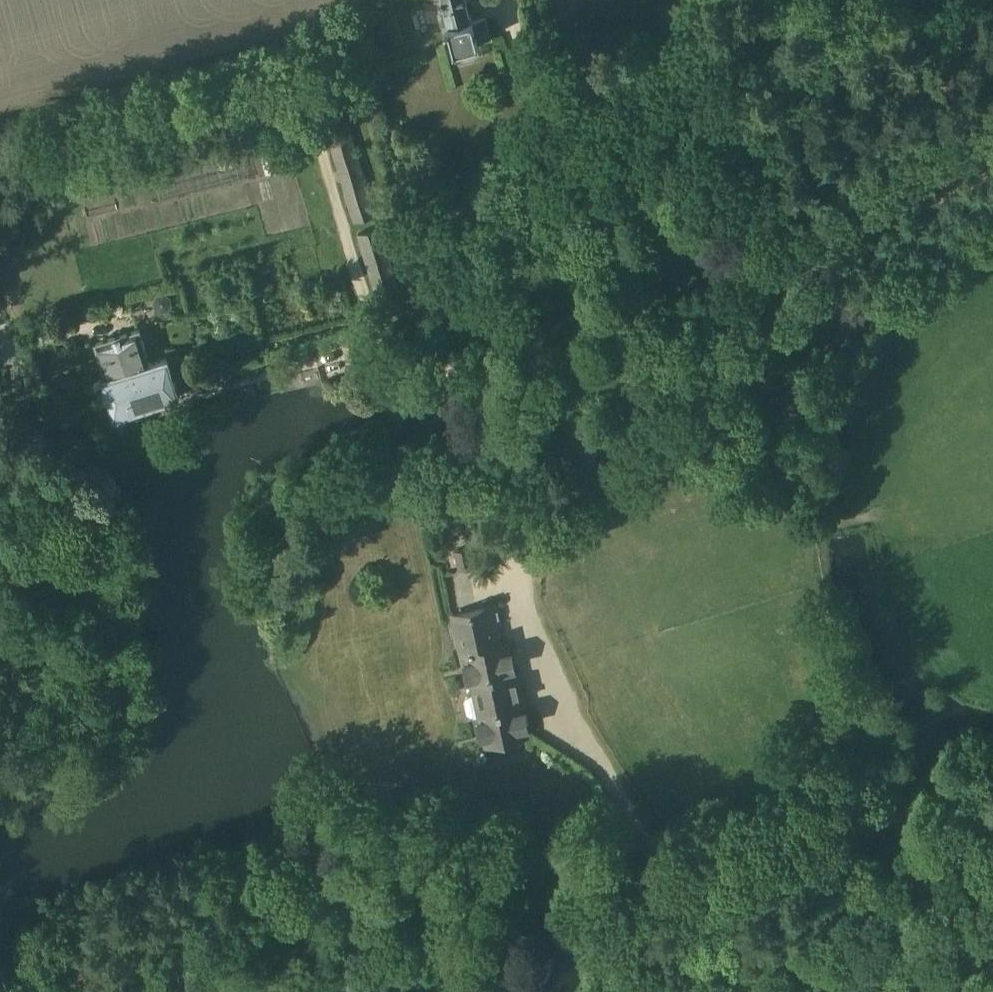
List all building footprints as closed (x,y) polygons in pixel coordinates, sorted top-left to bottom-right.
[(478,43),(480,42),(479,41),(491,38),(485,16),(473,19),(473,18),(472,18),(467,0),(442,0),(445,9),(438,11),(441,24),(448,23),(449,25),(446,26),(446,28),(450,27),(456,49),(458,49),(461,63),(482,58),(478,43)] [(349,125),(328,131),(355,220),(376,214),(349,125)] [(85,175),(86,177),(90,196),(112,190),(106,170),(85,175)] [(380,228),(359,234),(380,303),(401,296),(380,228)] [(158,295),(154,301),(156,308),(162,312),(169,310),(173,304),(171,297),(165,293),(158,295)] [(106,374),(150,362),(139,329),(96,342),(106,374)] [(192,364),(189,356),(189,355),(168,356),(168,357),(172,371),(192,364)] [(150,362),(106,374),(105,376),(117,416),(127,413),(126,410),(169,397),(170,399),(180,396),(172,371),(168,357),(150,362)] [(454,550),(457,570),(476,566),(472,547),(454,550)] [(497,605),(454,615),(463,653),(466,652),(476,694),(468,696),(465,700),(468,712),(472,715),(480,713),(486,742),(530,732),(524,706),(521,706),(513,673),(517,673),(509,641),(500,643),(496,624),(501,623),(497,605)]
